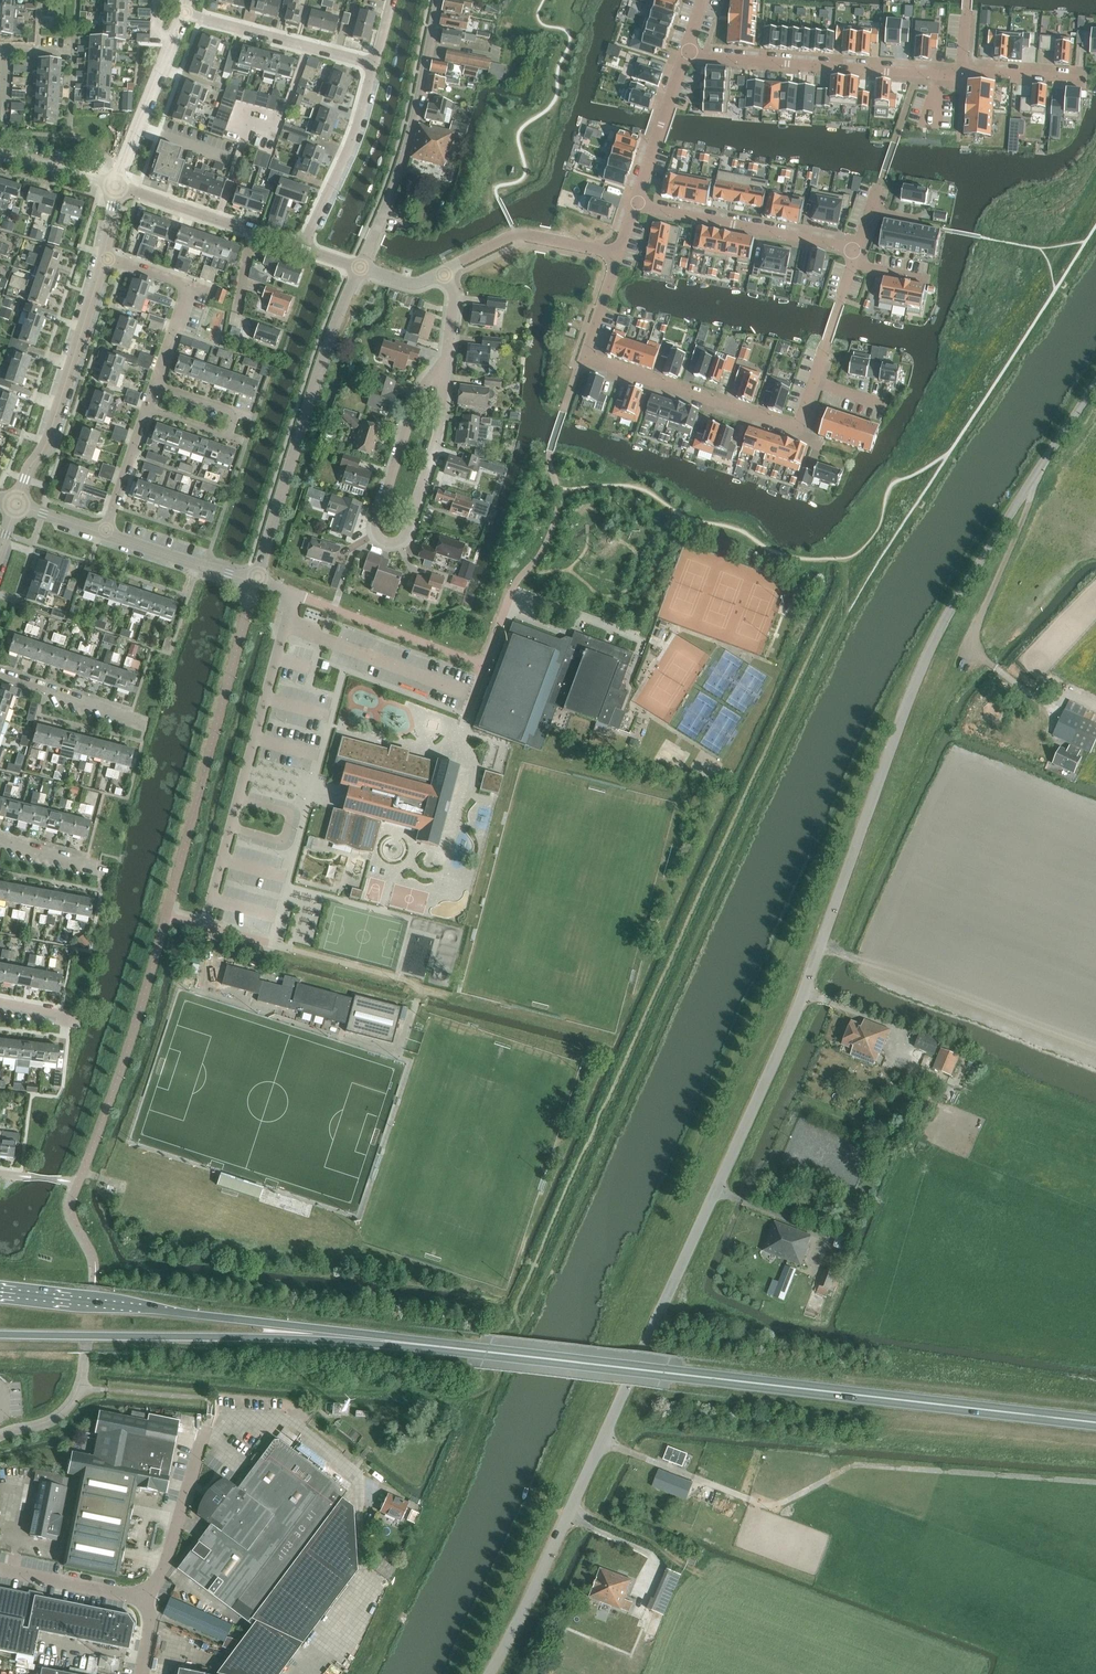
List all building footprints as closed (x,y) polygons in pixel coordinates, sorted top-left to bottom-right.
[(13,9),(13,8),(13,0),(0,0),(0,9),(13,10),(13,9)] [(217,3),(246,9),(248,0),(218,0),(217,3)] [(264,16),(268,0),(266,0),(254,0),(250,13),(264,16)] [(281,4),(268,0),(264,16),(277,20),(281,4)] [(285,6),(289,7),(285,22),(299,25),(303,10),(296,8),(298,0),(286,0),(285,6)] [(455,0),(445,0),(442,11),(461,14),(462,6),(471,8),(472,3),(455,0)] [(649,7),(650,7),(651,7),(675,15),(679,3),(669,0),(651,0),(649,7)] [(729,46),(755,48),(759,0),(732,0),(729,46)] [(101,1),(101,7),(105,7),(105,14),(105,15),(126,16),(127,2),(118,1),(118,3),(114,3),(114,1),(106,1),(106,2),(101,1)] [(498,15),(499,8),(490,6),(488,13),(498,15)] [(650,7),(647,18),(671,27),(675,15),(651,7),(650,7)] [(12,21),(16,21),(16,23),(24,24),(25,20),(16,19),(17,11),(17,9),(13,8),(13,9),(13,10),(0,9),(0,22),(12,23),(12,21)] [(325,16),(325,15),(312,12),(308,28),(321,31),(325,16)] [(357,26),(372,30),(376,16),(361,12),(357,26)] [(150,30),(151,24),(126,22),(126,16),(105,15),(105,14),(100,14),(100,26),(104,26),(104,28),(125,29),(125,28),(137,28),(137,30),(150,30)] [(449,16),(441,14),(439,26),(465,31),(468,18),(450,14),(449,16)] [(325,16),(321,31),(335,35),(339,19),(331,17),(325,16)] [(643,30),(668,38),(671,27),(647,18),(643,30)] [(888,20),(886,44),(901,46),(901,42),(908,43),(909,29),(902,29),(903,21),(888,20)] [(3,35),(3,36),(11,36),(12,23),(0,22),(0,35),(3,35)] [(917,34),(915,60),(929,61),(930,48),(938,49),(939,36),(931,35),(931,34),(932,23),(917,22),(916,34),(917,34)] [(100,26),(99,38),(100,38),(99,40),(104,40),(117,41),(117,42),(125,42),(125,29),(104,28),(104,26),(100,26)] [(372,30),(357,26),(354,39),(369,43),(372,30)] [(837,27),(836,41),(844,41),(843,55),(856,56),(858,28),(845,27),(837,27)] [(858,28),(856,56),(870,57),(871,43),(878,43),(879,30),(858,28)] [(642,29),(637,42),(663,51),(668,38),(643,30),(642,29)] [(766,29),(765,48),(776,49),(778,30),(766,29)] [(778,30),(776,49),(788,50),(789,30),(778,30)] [(789,30),(788,50),(799,51),(800,31),(789,30)] [(1077,43),(1083,44),(1082,47),(1091,48),(1090,54),(1095,55),(1095,30),(1092,30),(1092,33),(1084,32),(1078,31),(1077,43)] [(475,43),(476,37),(443,31),(441,44),(459,47),(460,40),(475,43)] [(800,31),(799,51),(810,52),(812,32),(800,31)] [(989,31),(988,44),(996,45),(994,60),(1008,61),(1010,34),(997,33),(997,32),(989,31)] [(812,32),(810,52),(821,53),(823,33),(812,32)] [(823,33),(821,53),(833,54),(835,34),(823,33)] [(27,34),(26,43),(33,44),(34,34),(27,34)] [(1010,34),(1008,61),(1022,62),(1023,47),(1030,48),(1031,34),(1024,34),(1024,35),(1010,34)] [(1041,36),(1039,50),(1056,52),(1055,65),(1069,66),(1071,38),(1041,36)] [(103,52),(112,53),(116,53),(117,42),(117,41),(104,40),(99,40),(100,38),(99,38),(91,37),(91,38),(86,38),(86,43),(91,43),(90,50),(90,52),(103,53),(103,52)] [(204,38),(199,51),(215,57),(220,44),(204,38)] [(234,66),(233,70),(250,74),(251,69),(255,52),(244,49),(242,55),(238,54),(237,55),(234,66)] [(77,60),(77,64),(77,65),(85,65),(85,63),(90,63),(90,65),(102,65),(102,64),(111,64),(115,64),(116,53),(112,53),(103,52),(103,53),(90,52),(90,50),(87,50),(86,50),(86,52),(85,56),(86,56),(86,60),(77,60)] [(502,81),(505,66),(490,63),(491,60),(448,50),(445,61),(489,71),(487,78),(502,81)] [(211,68),(215,57),(199,51),(194,63),(210,69),(211,68)] [(251,69),(263,72),(268,54),(255,51),(255,52),(251,69)] [(274,81),(275,75),(277,76),(281,58),(282,55),(269,52),(268,54),(263,72),(262,78),(274,81)] [(227,64),(234,66),(235,65),(237,55),(230,53),(227,64)] [(292,69),(294,62),(294,61),(281,58),(277,76),(289,79),(289,78),(293,79),(295,70),(292,69)] [(639,59),(632,79),(658,87),(663,74),(648,70),(651,62),(639,59)] [(39,60),(39,73),(39,74),(60,75),(60,74),(60,67),(64,68),(65,62),(60,62),(60,61),(52,61),(47,61),(47,60),(39,60)] [(432,60),(430,71),(445,74),(445,76),(453,78),(454,76),(451,75),(453,64),(432,60)] [(89,69),(89,76),(89,78),(101,78),(101,76),(111,77),(111,64),(102,64),(102,65),(90,65),(90,63),(85,63),(85,65),(84,68),(89,69)] [(217,70),(211,68),(210,69),(194,63),(190,75),(206,81),(206,80),(213,82),(217,70)] [(234,66),(227,64),(224,74),(231,76),(233,70),(234,66)] [(330,87),(346,93),(351,80),(345,78),(348,71),(335,66),(332,74),(335,75),(330,87)] [(472,83),(480,85),(483,70),(465,66),(463,74),(474,77),(472,83)] [(310,80),(314,81),(318,71),(306,67),(302,79),(309,82),(310,80)] [(708,67),(707,79),(730,81),(731,69),(708,67)] [(60,75),(39,74),(38,87),(59,88),(59,87),(64,87),(64,74),(60,74),(60,75)] [(429,75),(426,93),(437,95),(438,91),(440,92),(440,90),(443,90),(445,84),(457,86),(457,80),(429,75)] [(84,78),(83,85),(76,85),(76,89),(83,90),(83,88),(88,89),(88,90),(101,91),(101,89),(110,89),(111,77),(101,76),(101,78),(89,78),(89,76),(85,76),(84,76),(84,78)] [(818,90),(817,106),(830,107),(830,104),(844,105),(846,78),(832,77),(831,91),(818,90)] [(846,78),(844,105),(857,106),(859,79),(846,78)] [(707,79),(706,90),(729,92),(730,91),(730,81),(707,79)] [(877,81),(875,108),(889,109),(889,108),(897,109),(898,95),(890,95),(891,82),(877,81)] [(969,81),(965,136),(990,139),(996,83),(969,81)] [(184,82),(180,94),(179,95),(199,102),(199,101),(203,103),(208,90),(188,82),(187,83),(184,82)] [(746,109),(763,110),(765,83),(748,82),(747,100),(746,105),(746,109)] [(629,89),(624,102),(651,111),(655,98),(642,94),(645,87),(632,83),(630,90),(629,89)] [(765,83),(763,110),(779,112),(782,84),(765,83)] [(319,95),(318,95),(305,90),(303,97),(320,104),(323,98),(342,105),(346,93),(330,87),(322,84),(319,95)] [(782,84),(779,112),(796,113),(798,85),(782,84)] [(798,85),(796,113),(813,114),(815,87),(798,85)] [(237,97),(239,89),(228,86),(226,92),(237,97)] [(1021,98),(1020,113),(1045,115),(1047,87),(1033,86),(1032,99),(1021,98)] [(38,87),(37,99),(58,101),(58,100),(63,100),(64,87),(59,87),(59,88),(38,87)] [(75,99),(75,103),(83,104),(84,101),(88,101),(87,104),(95,104),(94,110),(112,111),(112,103),(109,103),(110,89),(101,89),(101,91),(88,90),(88,89),(83,88),(83,90),(83,100),(75,99)] [(242,103),(245,91),(239,89),(237,97),(236,101),(242,103)] [(1058,102),(1057,115),(1065,115),(1064,118),(1079,120),(1082,90),(1067,89),(1066,102),(1058,102)] [(706,90),(705,101),(729,103),(729,104),(730,104),(731,92),(730,91),(729,92),(706,90)] [(255,106),(258,94),(245,91),(242,103),(255,106)] [(236,101),(237,97),(226,92),(223,100),(235,104),(236,101)] [(258,94),(255,106),(262,108),(265,96),(258,94)] [(179,95),(175,107),(194,114),(199,102),(179,95)] [(295,95),(291,105),(299,108),(300,105),(313,110),(310,120),(333,129),(337,117),(322,111),(321,113),(318,111),(320,104),(303,97),(303,98),(295,95)] [(268,110),(271,97),(265,96),(262,108),(268,110)] [(271,97),(268,110),(275,111),(278,99),(271,97)] [(452,102),(435,98),(434,98),(432,105),(428,105),(424,120),(444,124),(447,110),(450,111),(452,102)] [(36,111),(36,112),(58,114),(58,113),(58,105),(63,105),(63,100),(58,100),(58,101),(37,99),(36,111)] [(278,99),(275,111),(281,113),(285,101),(278,99)] [(221,107),(233,111),(235,104),(223,100),(221,107)] [(705,101),(704,113),(728,115),(729,104),(729,103),(705,101)] [(132,103),(123,103),(123,111),(132,112),(132,103)] [(173,121),(190,127),(193,128),(195,122),(192,120),(194,114),(175,107),(172,115),(173,115),(171,119),(173,120),(173,121)] [(233,111),(221,107),(219,113),(230,117),(233,111)] [(36,112),(36,111),(32,111),(32,123),(36,124),(36,126),(44,127),(44,125),(48,126),(48,127),(57,127),(58,118),(62,118),(62,113),(58,113),(58,114),(36,112)] [(230,117),(219,113),(216,120),(228,124),(230,117)] [(24,117),(11,116),(10,124),(24,125),(24,117)] [(228,124),(216,120),(214,127),(225,132),(228,124)] [(328,141),(333,129),(310,120),(306,132),(285,124),(282,131),(290,134),(307,141),(310,133),(313,134),(313,135),(328,141)] [(1023,134),(1024,121),(1010,120),(1009,133),(1023,134)] [(452,122),(450,130),(466,134),(467,126),(452,122)] [(419,124),(411,159),(444,167),(446,157),(449,158),(455,133),(419,124)] [(211,134),(223,138),(225,132),(214,127),(211,134)] [(616,131),(612,143),(637,151),(641,139),(616,131)] [(290,134),(288,141),(300,146),(296,157),(299,158),(320,166),(324,153),(308,148),(308,149),(305,148),(307,141),(290,134)] [(177,187),(177,185),(184,165),(185,164),(178,162),(182,151),(160,143),(149,178),(177,187)] [(612,143),(608,155),(633,163),(637,151),(612,143)] [(260,167),(264,153),(258,151),(253,165),(260,167)] [(264,153),(260,167),(266,170),(271,155),(264,153)] [(605,166),(629,175),(633,163),(608,155),(605,166)] [(272,158),(269,169),(292,177),(302,181),(305,174),(315,178),(320,166),(299,158),(295,169),(279,164),(280,160),(272,158)] [(581,159),(579,164),(590,168),(592,162),(581,159)] [(188,189),(195,169),(184,165),(177,185),(188,189)] [(603,166),(599,178),(625,187),(629,175),(605,166),(603,166)] [(195,169),(188,189),(199,192),(205,172),(195,169)] [(205,172),(199,192),(210,196),(216,176),(205,172)] [(719,172),(713,199),(730,202),(735,175),(719,172)] [(678,178),(674,199),(685,202),(690,176),(678,173),(677,178),(678,178)] [(666,175),(662,197),(674,199),(678,178),(677,178),(666,175)] [(735,175),(730,202),(735,203),(746,205),(752,178),(735,175)] [(220,199),(227,180),(216,176),(210,196),(220,199)] [(690,176),(685,202),(696,204),(701,178),(690,176)] [(701,178),(696,204),(707,206),(712,180),(701,178)] [(746,205),(763,208),(768,182),(752,178),(746,205)] [(1,210),(2,208),(1,208),(9,183),(0,181),(0,210),(1,210)] [(289,200),(304,205),(309,190),(282,181),(277,196),(278,197),(271,219),(281,223),(289,200)] [(11,197),(19,199),(22,187),(9,183),(1,208),(2,208),(6,210),(8,204),(9,204),(11,197)] [(588,198),(584,211),(610,219),(614,207),(601,202),(605,190),(588,184),(584,197),(588,198)] [(904,186),(901,200),(929,206),(932,192),(921,189),(921,186),(913,185),(912,188),(904,186)] [(230,197),(235,198),(233,206),(246,210),(251,193),(238,189),(239,188),(234,186),(230,197)] [(252,193),(246,210),(260,215),(263,204),(266,205),(270,192),(254,187),(252,193)] [(812,189),(810,202),(816,203),(813,220),(826,223),(832,194),(819,192),(819,190),(812,189)] [(27,201),(40,205),(44,194),(31,190),(27,201)] [(771,191),(766,218),(777,220),(782,198),(783,194),(771,191)] [(44,194),(39,211),(36,219),(41,220),(43,214),(52,217),(57,198),(44,194)] [(832,194),(826,223),(839,225),(842,208),(848,209),(851,196),(844,195),(844,197),(832,194)] [(793,200),(788,222),(800,224),(805,198),(793,196),(792,200),(793,200)] [(782,198),(777,220),(783,221),(788,222),(793,200),(792,200),(787,199),(782,198)] [(68,226),(70,217),(79,220),(84,205),(66,200),(59,223),(68,226)] [(935,211),(934,218),(946,221),(948,214),(935,211)] [(144,214),(138,232),(145,234),(141,244),(148,246),(157,219),(144,214)] [(171,224),(157,219),(148,246),(144,259),(150,261),(158,238),(165,241),(165,240),(171,242),(174,233),(168,231),(171,224)] [(13,230),(15,223),(3,220),(1,227),(13,230)] [(886,221),(885,221),(884,222),(885,222),(883,229),(883,230),(881,238),(881,239),(880,246),(879,248),(880,248),(881,248),(886,249),(887,249),(893,250),(894,251),(894,250),(900,251),(900,252),(901,252),(907,253),(908,253),(914,254),(915,255),(915,254),(921,256),(922,256),(928,257),(929,257),(935,258),(936,259),(936,258),(936,257),(937,250),(938,249),(937,249),(939,241),(939,240),(941,233),(941,232),(940,232),(934,231),(934,230),(933,230),(927,229),(926,229),(920,228),(919,228),(913,227),(913,226),(912,226),(906,225),(905,225),(900,224),(898,223),(898,224),(893,223),(893,222),(891,222),(886,221)] [(678,245),(681,229),(654,223),(651,240),(678,245)] [(53,227),(48,243),(60,246),(65,230),(53,227)] [(181,227),(175,244),(182,247),(179,257),(185,259),(188,249),(194,232),(181,227)] [(31,238),(42,241),(45,231),(34,228),(31,238)] [(698,228),(693,254),(704,256),(710,230),(698,228)] [(710,230),(704,256),(716,258),(721,232),(710,230)] [(188,249),(201,253),(207,236),(194,232),(188,249)] [(721,232),(716,258),(727,261),(728,256),(732,235),(721,232)] [(732,235),(728,256),(738,258),(739,258),(743,237),(732,235)] [(220,241),(207,236),(201,253),(214,258),(215,258),(220,241)] [(738,258),(737,263),(749,265),(754,239),(743,237),(739,258),(738,258)] [(678,245),(651,240),(650,245),(649,245),(647,256),(674,262),(678,245)] [(239,247),(220,241),(215,258),(214,258),(211,268),(207,281),(213,283),(217,270),(224,272),(228,263),(233,265),(239,247)] [(8,251),(9,246),(0,243),(0,249),(8,251)] [(144,259),(148,246),(141,244),(137,257),(144,259)] [(29,252),(28,258),(27,258),(57,268),(62,255),(60,255),(62,251),(48,246),(47,250),(44,257),(29,252)] [(755,264),(752,276),(759,278),(759,276),(772,279),(778,250),(765,247),(761,265),(755,264)] [(778,250),(772,279),(785,281),(784,283),(791,284),(793,271),(787,270),(790,253),(778,250)] [(807,275),(821,278),(823,270),(826,270),(828,262),(825,261),(826,253),(812,250),(807,275)] [(170,252),(168,258),(176,260),(178,254),(170,252)] [(647,256),(644,273),(671,278),(674,262),(647,256)] [(181,272),(185,259),(179,257),(174,270),(181,272)] [(275,278),(297,286),(302,271),(287,266),(287,264),(266,257),(263,265),(277,270),(275,278)] [(26,264),(40,269),(38,275),(56,282),(58,276),(57,274),(55,273),(57,268),(27,258),(26,264)] [(185,259),(181,272),(187,274),(192,261),(185,259)] [(200,279),(207,281),(211,268),(204,266),(200,279)] [(796,272),(794,285),(801,286),(803,273),(796,272)] [(12,276),(11,280),(11,281),(27,286),(27,287),(33,289),(33,288),(48,293),(50,289),(52,290),(54,289),(56,282),(38,275),(35,283),(12,276)] [(8,277),(1,276),(0,279),(0,285),(6,286),(8,277)] [(133,281),(129,294),(146,300),(170,308),(170,307),(172,301),(148,293),(150,287),(152,287),(154,281),(141,276),(139,283),(133,281)] [(884,278),(879,303),(893,306),(898,281),(884,278)] [(11,281),(9,286),(25,292),(27,287),(27,286),(11,281)] [(898,281),(893,306),(907,309),(908,305),(907,305),(912,284),(911,283),(902,281),(902,282),(898,281)] [(912,284),(907,305),(908,305),(922,308),(923,301),(926,302),(928,294),(925,293),(926,286),(912,284)] [(44,307),(48,294),(48,293),(33,288),(33,289),(29,302),(44,307)] [(267,313),(283,318),(285,313),(287,314),(292,299),(277,294),(277,292),(266,288),(265,289),(260,288),(258,294),(263,296),(262,298),(271,301),(267,313)] [(227,293),(226,292),(219,290),(215,302),(223,304),(227,293)] [(422,312),(426,299),(395,290),(393,297),(416,305),(415,310),(422,312)] [(141,313),(146,300),(129,294),(124,307),(141,313)] [(5,297),(2,305),(15,310),(18,302),(5,297)] [(495,309),(505,310),(506,301),(488,298),(487,307),(473,305),(471,324),(492,327),(495,309)] [(38,317),(40,310),(24,305),(22,311),(28,313),(23,327),(40,332),(45,319),(38,317)] [(10,319),(12,309),(2,306),(0,312),(0,317),(10,319)] [(419,337),(426,339),(433,318),(417,312),(410,333),(406,332),(404,340),(417,344),(419,337)] [(150,322),(164,326),(166,320),(149,314),(147,321),(150,322)] [(121,318),(116,331),(134,337),(138,324),(121,318)] [(161,333),(162,332),(164,326),(150,322),(149,328),(161,333)] [(254,340),(276,347),(281,333),(253,323),(250,330),(256,332),(254,340)] [(11,338),(9,345),(23,349),(25,343),(35,347),(40,332),(23,327),(18,341),(11,338)] [(129,350),(133,337),(134,337),(116,331),(112,344),(129,350)] [(613,336),(606,355),(618,359),(625,340),(613,336)] [(490,348),(500,349),(501,340),(483,338),(482,346),(468,345),(466,363),(488,366),(490,348)] [(197,349),(200,343),(193,340),(191,347),(197,349)] [(625,340),(618,359),(630,363),(630,362),(637,344),(625,340)] [(409,356),(417,359),(420,350),(395,342),(394,345),(384,342),(379,357),(385,359),(385,360),(387,361),(387,360),(395,362),(394,366),(404,370),(409,356)] [(647,347),(641,366),(653,370),(661,346),(648,342),(647,347)] [(200,343),(197,349),(204,352),(206,345),(200,343)] [(675,346),(667,343),(662,357),(669,360),(664,375),(678,379),(686,355),(673,351),(675,346)] [(637,344),(630,362),(641,366),(647,347),(637,344)] [(14,354),(10,367),(27,372),(31,359),(21,355),(23,349),(9,345),(7,351),(14,354)] [(697,346),(692,360),(699,363),(695,375),(694,376),(707,380),(714,359),(715,359),(717,353),(697,346)] [(739,357),(748,361),(752,349),(742,346),(739,357)] [(224,358),(226,352),(219,349),(216,356),(224,358)] [(226,352),(224,358),(230,360),(232,354),(226,352)] [(105,354),(102,362),(105,363),(104,368),(121,374),(125,362),(149,370),(149,369),(151,364),(138,359),(120,353),(118,358),(108,355),(105,354)] [(140,353),(138,359),(151,364),(153,357),(140,353)] [(852,362),(849,375),(867,378),(867,377),(873,379),(876,364),(870,363),(870,362),(870,361),(871,356),(854,353),(853,358),(852,362)] [(714,359),(707,380),(720,384),(720,383),(724,371),(731,373),(736,359),(728,357),(726,363),(715,359),(714,359)] [(175,373),(188,377),(193,362),(180,358),(175,373)] [(250,367),(252,360),(245,358),(242,365),(250,367)] [(252,360),(250,367),(256,369),(258,362),(252,360)] [(188,377),(201,382),(206,366),(193,362),(188,377)] [(270,366),(263,364),(259,375),(266,377),(270,366)] [(876,364),(873,379),(880,380),(880,381),(897,384),(901,368),(900,367),(900,368),(884,364),(883,364),(883,365),(876,364)] [(206,366),(201,382),(214,386),(219,371),(206,366)] [(10,389),(12,383),(22,386),(27,372),(10,367),(5,380),(0,379),(0,386),(10,389)] [(740,367),(735,381),(743,384),(738,399),(751,403),(753,398),(761,374),(740,367)] [(99,381),(116,387),(121,374),(104,368),(99,381)] [(219,371),(214,386),(227,390),(232,375),(219,371)] [(240,395),(245,379),(232,375),(227,390),(240,395)] [(605,380),(592,375),(587,388),(584,387),(581,396),(585,397),(584,399),(596,404),(595,409),(603,412),(608,397),(600,395),(605,380)] [(369,405),(390,412),(396,395),(391,393),(395,383),(377,377),(369,405)] [(771,377),(766,392),(774,394),(769,406),(769,409),(768,409),(782,414),(783,413),(782,413),(783,411),(790,390),(791,390),(790,390),(792,384),(771,377)] [(484,386),(500,388),(501,380),(485,378),(484,386)] [(245,379),(240,395),(254,399),(259,384),(245,379)] [(458,405),(486,408),(487,399),(490,399),(491,399),(492,399),(493,398),(493,397),(494,397),(494,396),(494,395),(494,394),(494,393),(493,392),(492,391),(491,391),(488,390),(488,389),(461,385),(458,405)] [(0,386),(0,393),(1,393),(0,397),(0,408),(13,412),(18,398),(8,395),(10,389),(0,386)] [(618,400),(613,415),(634,422),(636,414),(639,415),(642,406),(639,405),(643,392),(630,388),(625,403),(618,400)] [(96,392),(91,405),(115,413),(117,407),(110,405),(112,398),(114,393),(103,389),(101,394),(96,392)] [(126,396),(139,401),(141,394),(128,390),(126,396)] [(139,401),(126,396),(123,403),(136,407),(139,401)] [(646,415),(645,420),(657,424),(658,419),(664,400),(653,396),(646,415)] [(664,400),(658,419),(669,422),(675,403),(664,400)] [(669,422),(667,428),(679,431),(687,407),(676,403),(675,403),(669,422)] [(103,424),(105,417),(113,419),(115,413),(91,405),(87,419),(103,424)] [(687,407),(679,431),(691,435),(699,411),(687,407)] [(9,426),(10,427),(15,413),(13,412),(0,408),(0,430),(1,430),(3,424),(9,426)] [(361,422),(363,415),(345,410),(343,416),(357,429),(359,425),(360,425),(353,449),(372,455),(380,428),(361,422)] [(880,428),(828,411),(819,436),(827,439),(827,438),(828,434),(834,436),(833,440),(832,441),(859,450),(859,448),(860,445),(866,447),(865,450),(864,451),(872,454),(880,428)] [(456,423),(455,431),(457,431),(456,444),(476,446),(477,438),(486,439),(488,427),(479,426),(480,418),(466,416),(465,424),(456,423)] [(698,434),(693,448),(713,454),(722,427),(709,423),(708,426),(705,436),(698,434)] [(155,442),(165,446),(170,430),(157,426),(154,435),(151,433),(146,446),(150,447),(153,446),(155,442)] [(113,433),(126,438),(128,431),(116,427),(113,433)] [(722,427),(713,454),(732,461),(737,446),(730,444),(733,434),(734,432),(735,431),(722,427)] [(750,428),(742,452),(754,456),(756,451),(755,451),(761,432),(750,428)] [(83,429),(79,442),(96,448),(100,435),(83,429)] [(170,430),(165,446),(164,450),(177,455),(178,450),(183,435),(170,430)] [(761,432),(755,451),(756,451),(767,455),(773,436),(761,432)] [(126,438),(113,433),(111,440),(124,444),(126,438)] [(178,450),(191,455),(196,439),(183,435),(178,450)] [(773,436),(767,455),(777,458),(784,439),(773,436)] [(210,443),(196,439),(191,455),(204,459),(210,443)] [(777,458),(775,464),(788,467),(789,462),(796,443),(784,439),(777,458)] [(92,462),(96,448),(79,442),(74,456),(92,462)] [(204,459),(217,464),(222,448),(210,443),(204,459)] [(789,462),(788,467),(799,471),(801,466),(807,447),(796,443),(789,462)] [(236,452),(222,448),(217,464),(231,468),(236,452)] [(159,463),(161,456),(148,452),(146,459),(159,463)] [(474,465),(477,466),(487,470),(489,463),(479,460),(479,459),(464,454),(462,460),(449,456),(444,473),(469,481),(474,465)] [(362,496),(364,490),(365,491),(371,473),(357,468),(360,460),(344,455),(341,466),(349,469),(344,484),(353,487),(352,492),(362,496)] [(161,456),(159,463),(166,466),(168,459),(161,456)] [(150,473),(146,485),(139,483),(134,498),(146,502),(151,487),(153,487),(157,475),(155,474),(158,468),(145,463),(142,470),(150,473)] [(185,472),(187,465),(180,463),(178,470),(185,472)] [(101,470),(114,475),(116,468),(103,464),(101,470)] [(187,465),(185,472),(191,474),(194,468),(187,465)] [(816,473),(804,469),(799,483),(807,486),(810,477),(814,479),(821,481),(821,483),(830,486),(830,484),(837,486),(837,487),(838,487),(843,473),(842,472),(842,473),(819,465),(818,465),(816,473)] [(87,472),(71,466),(66,479),(83,485),(87,472)] [(164,470),(159,468),(158,468),(155,474),(157,475),(162,477),(164,470)] [(114,475),(101,470),(99,477),(112,481),(114,475)] [(211,481),(214,474),(206,472),(204,479),(211,481)] [(182,483),(184,476),(177,474),(174,481),(182,483)] [(214,474),(211,481),(217,483),(219,476),(214,474)] [(184,476),(182,483),(188,485),(190,478),(184,476)] [(66,479),(62,493),(68,495),(65,503),(77,507),(80,499),(78,498),(80,491),(105,500),(107,494),(83,485),(66,479)] [(208,492),(211,486),(203,483),(200,490),(208,492)] [(146,502),(147,502),(160,507),(165,491),(153,487),(151,487),(146,502)] [(472,506),(477,507),(479,502),(456,494),(455,496),(438,490),(435,501),(452,506),(450,512),(466,518),(468,517),(472,506)] [(160,507),(173,511),(178,495),(165,491),(160,507)] [(191,500),(178,496),(178,495),(173,511),(186,515),(191,500)] [(333,531),(350,537),(361,505),(343,499),(343,500),(333,497),(328,511),(338,514),(333,531)] [(186,515),(199,520),(204,504),(191,500),(186,515)] [(217,509),(204,504),(199,520),(212,524),(217,509)] [(488,518),(491,507),(484,505),(480,515),(488,518)] [(436,554),(459,562),(465,545),(441,537),(436,550),(423,545),(419,558),(433,562),(436,554)] [(307,557),(334,566),(339,547),(313,539),(307,557)] [(34,568),(32,574),(35,574),(62,583),(66,571),(65,570),(60,569),(63,560),(47,554),(44,563),(39,562),(37,569),(34,568)] [(371,591),(393,599),(402,574),(385,569),(388,561),(369,554),(364,570),(377,574),(371,591)] [(57,596),(61,584),(62,583),(35,574),(31,587),(48,593),(57,596)] [(89,577),(82,575),(77,591),(83,593),(84,592),(96,596),(102,579),(89,575),(89,577)] [(412,594),(427,600),(431,588),(439,591),(443,578),(433,575),(431,580),(418,576),(412,594)] [(96,596),(97,596),(109,600),(115,583),(102,579),(96,596)] [(333,579),(331,587),(337,589),(340,581),(333,579)] [(115,583),(109,600),(121,604),(127,587),(115,583)] [(44,606),(48,593),(31,587),(26,600),(44,606)] [(121,604),(133,609),(134,609),(139,592),(127,587),(121,604)] [(145,617),(147,613),(146,613),(152,596),(139,592),(134,609),(133,609),(132,613),(145,617)] [(164,600),(152,596),(146,613),(147,613),(159,617),(164,600)] [(177,604),(164,600),(159,617),(172,622),(177,604)] [(68,618),(75,620),(79,608),(72,605),(68,618)] [(64,619),(66,612),(53,608),(51,615),(64,619)] [(508,634),(473,727),(513,742),(540,752),(557,708),(597,722),(610,687),(619,691),(619,690),(633,653),(574,632),(571,641),(568,640),(563,641),(512,622),(508,634)] [(31,634),(33,626),(27,624),(25,632),(31,634)] [(33,626),(31,634),(37,636),(39,629),(33,626)] [(58,643),(60,635),(54,633),(51,641),(58,643)] [(60,635),(58,643),(64,645),(66,637),(60,635)] [(9,653),(23,657),(29,641),(15,637),(9,653)] [(169,652),(173,639),(166,637),(162,649),(169,652)] [(42,646),(29,641),(23,657),(37,662),(42,646)] [(84,652),(87,644),(81,642),(78,650),(84,652)] [(87,644),(84,652),(90,654),(93,646),(87,644)] [(37,662),(50,666),(55,650),(42,646),(37,662)] [(69,655),(55,650),(50,666),(63,671),(69,655)] [(102,666),(96,664),(95,663),(90,679),(103,684),(109,668),(111,661),(114,653),(107,651),(102,666)] [(114,653),(111,661),(117,663),(120,655),(114,653)] [(63,671),(77,675),(82,659),(69,655),(63,671)] [(90,662),(82,659),(77,675),(90,679),(95,663),(96,664),(97,660),(91,658),(90,662)] [(127,658),(124,665),(130,667),(133,660),(127,658)] [(123,672),(109,668),(103,684),(117,689),(123,672)] [(123,672),(117,689),(131,693),(136,677),(123,672)] [(9,709),(13,696),(19,697),(22,689),(1,683),(0,686),(0,706),(9,709)] [(610,687),(597,722),(606,726),(613,708),(621,711),(627,693),(619,690),(619,691),(610,687)] [(35,717),(38,704),(31,702),(28,715),(35,717)] [(1053,736),(1091,753),(1095,742),(1095,724),(1082,718),(1085,712),(1086,710),(1069,702),(1053,736)] [(0,706),(0,720),(5,722),(9,709),(0,706)] [(34,743),(48,746),(52,730),(38,726),(34,743)] [(61,750),(66,733),(52,730),(48,746),(61,750)] [(61,750),(60,756),(58,765),(64,766),(66,758),(73,760),(75,754),(79,737),(66,733),(61,750)] [(342,737),(338,751),(335,764),(345,766),(340,786),(349,788),(348,793),(344,805),(343,811),(334,809),(326,840),(333,842),(333,841),(347,844),(346,846),(352,847),(353,846),(366,849),(366,851),(372,853),(373,853),(381,821),(419,831),(416,841),(438,847),(459,766),(452,764),(448,763),(443,762),(438,761),(438,760),(437,763),(408,755),(409,753),(395,749),(395,752),(389,750),(342,738),(343,737),(342,736),(342,737)] [(89,757),(93,741),(79,737),(75,754),(89,757)] [(102,761),(107,744),(93,741),(89,757),(102,761)] [(116,764),(120,748),(107,744),(102,761),(116,764)] [(1060,748),(1053,763),(1075,773),(1082,758),(1078,756),(1081,751),(1070,746),(1067,751),(1060,748)] [(134,752),(120,748),(116,764),(130,768),(134,752)] [(37,759),(44,761),(46,753),(40,751),(37,759)] [(58,765),(60,756),(53,755),(51,763),(58,765)] [(85,772),(87,763),(80,762),(78,770),(85,772)] [(87,763),(85,772),(91,773),(93,765),(87,763)] [(9,764),(7,771),(20,774),(22,767),(9,764)] [(112,779),(114,771),(108,769),(106,777),(112,779)] [(485,771),(480,790),(499,795),(504,776),(485,771)] [(13,787),(7,785),(3,800),(0,799),(0,817),(5,818),(9,802),(11,795),(13,787)] [(13,787),(11,795),(17,796),(19,788),(13,787)] [(38,802),(40,794),(34,792),(30,807),(23,805),(19,822),(32,825),(37,809),(38,802)] [(40,794),(38,802),(44,803),(46,795),(40,794)] [(66,809),(68,801),(61,799),(59,807),(66,809)] [(68,801),(66,809),(71,811),(74,802),(68,801)] [(5,818),(19,822),(23,805),(9,802),(5,818)] [(79,812),(85,814),(87,806),(81,804),(79,812)] [(32,825),(46,829),(50,812),(37,809),(32,825)] [(46,829),(60,832),(64,816),(50,812),(46,829)] [(73,836),(78,819),(64,816),(60,832),(73,836)] [(92,823),(78,819),(73,836),(87,840),(92,823)] [(10,885),(0,884),(0,901),(7,902),(10,885)] [(21,905),(24,888),(10,885),(7,902),(21,905)] [(35,908),(38,891),(24,888),(21,905),(35,908)] [(349,898),(350,898),(350,897),(360,900),(359,901),(360,901),(360,900),(363,891),(362,891),(360,891),(352,889),(352,888),(351,890),(351,891),(349,898)] [(49,910),(52,893),(38,891),(35,908),(49,910)] [(63,913),(66,896),(52,893),(49,910),(63,913)] [(66,896),(63,913),(76,915),(80,898),(66,896)] [(94,901),(80,898),(76,915),(91,918),(94,901)] [(18,920),(20,911),(13,910),(11,919),(18,920)] [(74,930),(75,922),(69,920),(67,929),(74,930)] [(9,951),(7,959),(14,961),(16,952),(9,951)] [(35,965),(37,956),(30,955),(29,963),(35,965)] [(20,969),(17,986),(31,988),(34,971),(35,965),(29,963),(27,970),(20,969)] [(222,985),(256,994),(261,974),(227,965),(222,985)] [(3,983),(17,986),(20,969),(6,966),(3,983)] [(31,988),(45,991),(48,974),(34,971),(31,988)] [(63,976),(48,974),(45,991),(59,994),(63,976)] [(354,999),(350,998),(299,984),(300,980),(292,978),(289,988),(282,986),(262,981),(259,995),(257,1001),(343,1024),(347,1025),(345,1032),(393,1044),(402,1007),(355,995),(354,999)] [(890,1030),(865,1020),(862,1026),(852,1022),(842,1045),(853,1049),(850,1055),(875,1065),(878,1056),(880,1056),(890,1030)] [(920,1034),(915,1047),(934,1055),(939,1042),(920,1034)] [(3,1059),(4,1059),(3,1065),(16,1066),(19,1042),(5,1041),(3,1059)] [(30,1067),(30,1062),(32,1044),(19,1042),(16,1066),(29,1068),(30,1067)] [(30,1062),(30,1067),(42,1068),(42,1067),(43,1063),(45,1045),(32,1044),(30,1062)] [(45,1045),(43,1063),(56,1065),(58,1047),(45,1045)] [(959,1057),(941,1050),(934,1069),(951,1076),(959,1057)] [(61,1087),(63,1074),(55,1073),(54,1086),(61,1087)] [(14,1083),(13,1090),(26,1092),(27,1084),(22,1083),(22,1084),(14,1083)] [(26,1092),(31,1092),(37,1093),(38,1085),(27,1084),(26,1092)] [(8,1133),(0,1132),(0,1157),(14,1158),(16,1142),(18,1142),(19,1135),(8,1133)] [(215,1186),(259,1196),(262,1185),(217,1175),(215,1186)] [(764,1251),(802,1266),(810,1246),(808,1245),(811,1236),(776,1222),(764,1251)] [(849,1237),(839,1234),(835,1245),(845,1249),(849,1237)] [(767,1292),(767,1294),(785,1301),(796,1271),(795,1270),(785,1266),(779,1280),(773,1277),(767,1292)] [(825,1270),(821,1280),(816,1294),(826,1298),(829,1290),(835,1293),(841,1277),(825,1270)] [(180,1420),(149,1414),(147,1421),(99,1411),(95,1433),(98,1433),(94,1456),(72,1452),(68,1474),(82,1477),(64,1565),(117,1576),(135,1487),(163,1493),(166,1491),(180,1420)] [(347,1423),(342,1429),(358,1441),(363,1435),(347,1423)] [(199,1516),(210,1525),(177,1569),(253,1625),(213,1673),(219,1673),(280,1673),(303,1643),(356,1570),(353,1507),(342,1498),(347,1491),(275,1438),(238,1488),(226,1480),(218,1485),(212,1492),(206,1499),(202,1507),(199,1516)] [(668,1446),(663,1459),(683,1467),(688,1454),(668,1446)] [(660,1469),(652,1487),(685,1500),(693,1483),(660,1469)] [(40,1482),(30,1535),(57,1541),(58,1537),(59,1537),(63,1517),(62,1517),(68,1487),(61,1486),(64,1475),(36,1470),(34,1479),(33,1481),(40,1482)] [(401,1520),(408,1504),(388,1495),(381,1511),(401,1520)] [(412,1511),(408,1519),(416,1522),(419,1514),(412,1511)] [(695,1565),(698,1557),(690,1554),(687,1562),(695,1565)] [(378,1573),(385,1563),(378,1558),(371,1568),(378,1573)] [(625,1599),(632,1580),(600,1568),(589,1598),(629,1613),(633,1602),(625,1599)] [(115,1612),(39,1597),(37,1594),(27,1592),(27,1594),(0,1588),(0,1651),(32,1657),(37,1631),(108,1646),(115,1612)] [(652,1597),(647,1608),(664,1615),(669,1605),(652,1597)] [(224,1641),(231,1625),(171,1598),(163,1614),(224,1641)] [(127,1615),(115,1612),(108,1646),(127,1650),(132,1623),(127,1615)] [(664,1616),(654,1613),(647,1634),(656,1638),(664,1616)] [(105,1668),(107,1657),(100,1656),(98,1667),(105,1668)]
